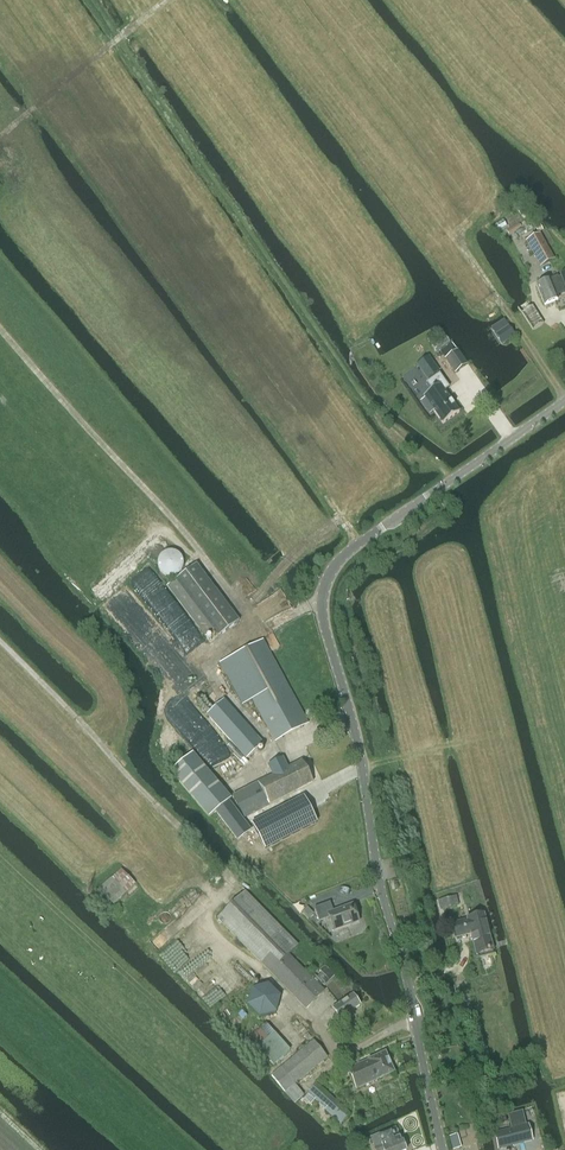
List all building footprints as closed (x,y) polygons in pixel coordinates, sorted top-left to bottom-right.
[(540,235),(528,242),(541,267),(554,260),(551,255),(548,250),(540,235)] [(557,295),(564,292),(564,273),(560,276),(560,277),(557,279),(556,277),(537,286),(546,306),(559,300),(557,295)] [(533,307),(522,313),(533,330),(543,323),(533,307)] [(504,319),(490,328),(492,331),(498,340),(501,345),(505,342),(515,336),(505,320),(504,319)] [(451,343),(440,352),(446,359),(457,351),(451,343)] [(457,351),(446,359),(455,373),(467,365),(457,351)] [(432,391),(424,397),(425,399),(434,412),(435,413),(443,424),(443,425),(460,413),(445,391),(449,387),(440,374),(426,383),(432,391)] [(175,581),(167,587),(205,637),(216,629),(220,635),(239,622),(196,565),(175,581)] [(261,640),(219,663),(242,705),(251,700),(252,700),(274,741),(307,723),(261,640)] [(263,743),(224,699),(207,715),(246,759),(263,743)] [(216,811),(217,812),(229,802),(228,801),(231,798),(193,753),(170,772),(208,818),(216,811)] [(272,775),(258,783),(269,805),(313,783),(301,760),(288,767),(283,757),(282,758),(267,766),(272,775)] [(258,783),(232,796),(244,819),(269,805),(258,783)] [(303,797),(252,823),(265,849),(317,823),(303,797)] [(257,840),(229,802),(217,812),(245,849),(257,840)] [(114,905),(136,884),(120,867),(98,888),(114,905)] [(217,918),(261,962),(306,1009),(324,992),(319,987),(322,984),(324,986),(333,976),(324,967),(315,976),(316,978),(313,981),(288,955),(298,945),(245,891),(217,918)] [(457,896),(438,901),(440,910),(459,905),(457,896)] [(334,931),(359,922),(353,905),(333,912),(329,903),(314,909),(319,922),(329,918),(334,931)] [(313,913),(307,907),(302,913),(308,919),(313,913)] [(476,955),(492,951),(483,915),(468,919),(468,921),(454,924),(457,938),(471,934),(476,955)] [(276,1011),(280,997),(270,984),(254,989),(250,1004),(262,1016),(276,1011)] [(332,1009),(340,1020),(360,1006),(353,995),(332,1009)] [(290,1050),(266,1023),(250,1037),(274,1064),(290,1050)] [(271,1076),(294,1103),(303,1095),(295,1084),(327,1057),(313,1041),(271,1076)] [(488,1059),(484,1045),(476,1048),(480,1062),(488,1059)] [(394,1073),(386,1053),(348,1069),(356,1089),(394,1073)] [(511,1077),(494,1082),(497,1093),(514,1088),(511,1077)] [(308,1095),(304,1099),(310,1105),(314,1100),(316,1098),(309,1093),(308,1094),(308,1095)] [(328,1094),(319,1104),(319,1105),(325,1109),(333,1100),(328,1094)] [(495,1132),(493,1133),(498,1149),(499,1149),(533,1141),(529,1124),(526,1125),(524,1118),(522,1111),(508,1114),(511,1128),(508,1129),(495,1132)] [(504,1115),(493,1118),(495,1126),(506,1123),(504,1115)] [(370,1138),(375,1148),(375,1149),(407,1149),(408,1149),(406,1144),(403,1143),(403,1142),(401,1142),(399,1138),(396,1139),(392,1129),(378,1135),(370,1138)] [(453,1147),(459,1145),(455,1134),(449,1136),(453,1147)]
